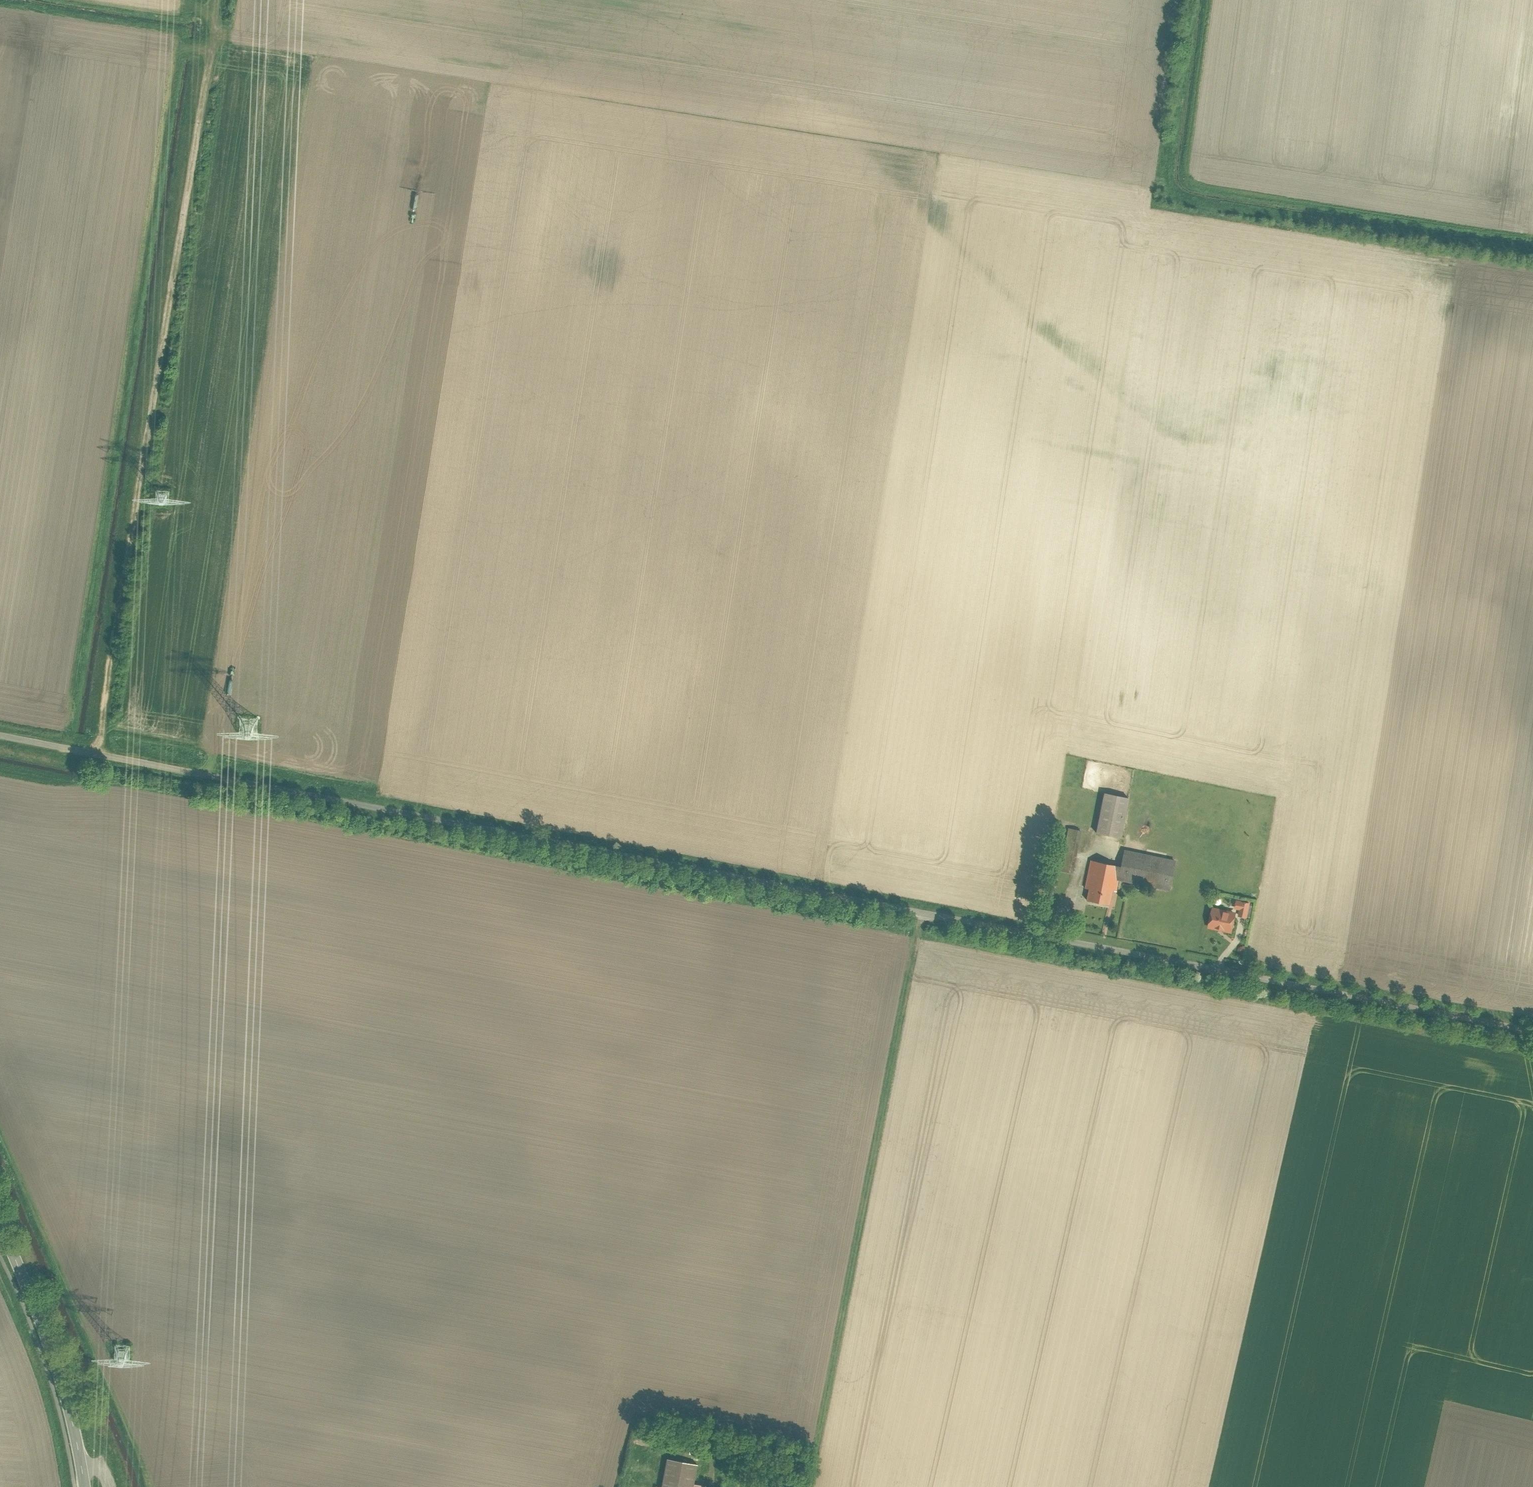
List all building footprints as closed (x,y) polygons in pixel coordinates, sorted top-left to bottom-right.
[(1128,794),(1102,789),(1095,831),(1121,836),(1128,794)] [(1072,871),(1081,829),(1067,826),(1058,868),(1072,871)] [(1086,899),(1109,904),(1112,890),(1118,892),(1120,881),(1172,892),(1178,859),(1122,848),(1118,865),(1090,859),(1085,884),(1088,885),(1086,899)] [(1249,900),(1235,898),(1234,907),(1240,908),(1239,914),(1247,915),(1249,900)] [(1212,905),(1208,926),(1231,930),(1235,909),(1212,905)] [(667,1458),(661,1486),(706,1486),(706,1485),(694,1482),(698,1464),(667,1458)]
